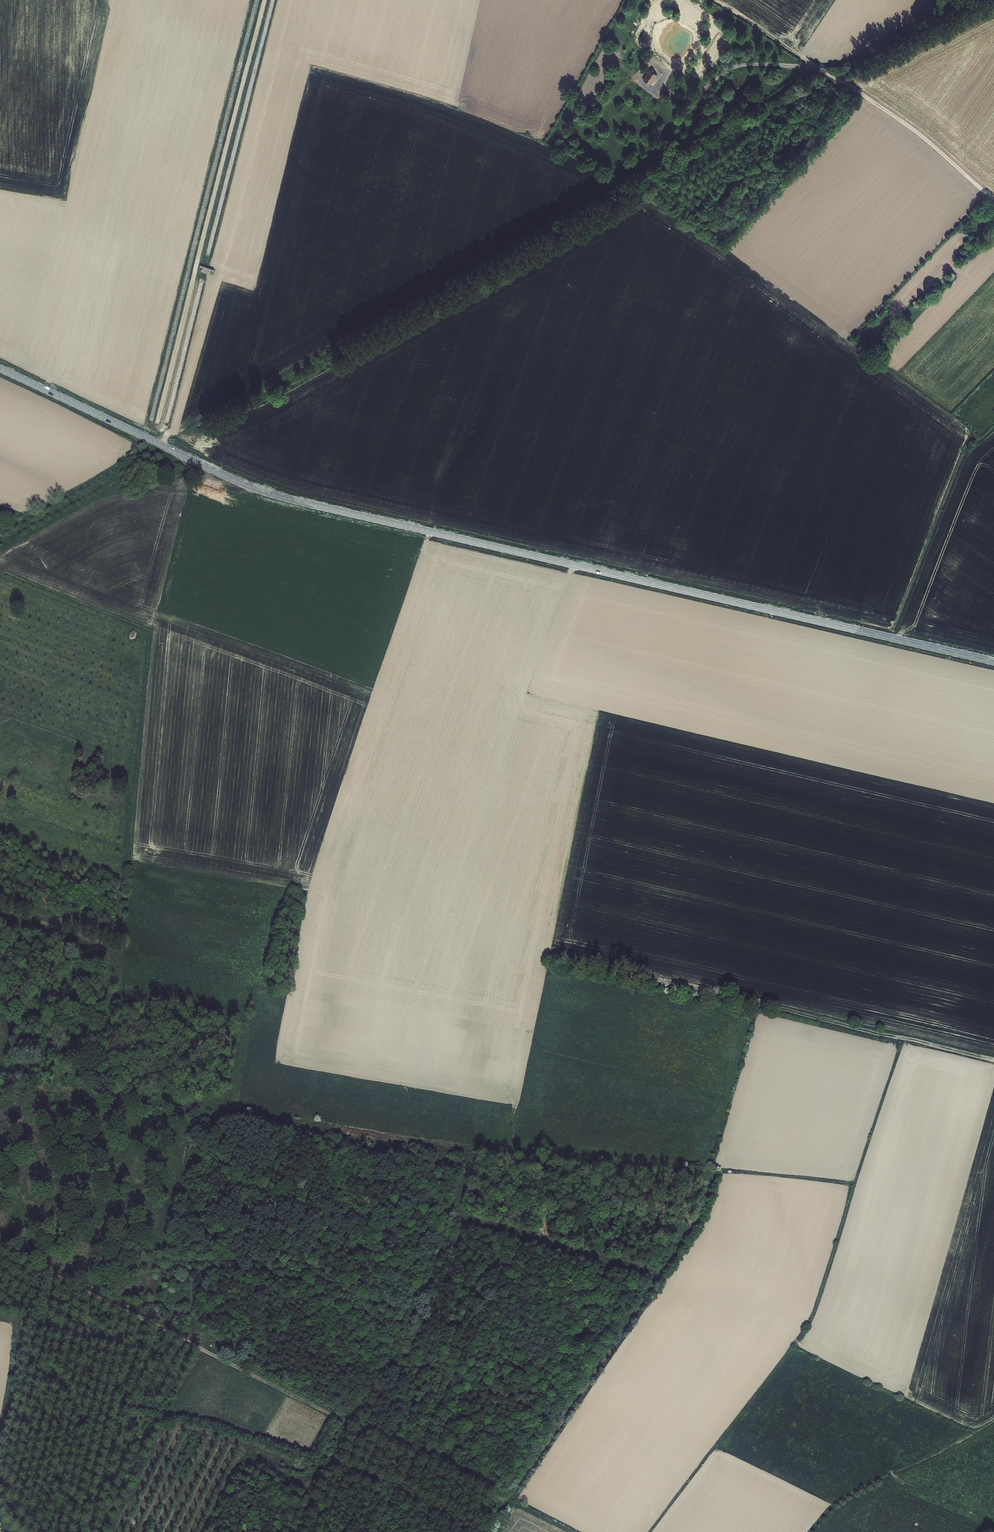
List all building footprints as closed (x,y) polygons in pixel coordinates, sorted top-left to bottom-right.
[(659,78),(652,73),(645,82),(653,87),(659,78)] [(202,270),(211,273),(212,268),(203,265),(202,270)]
